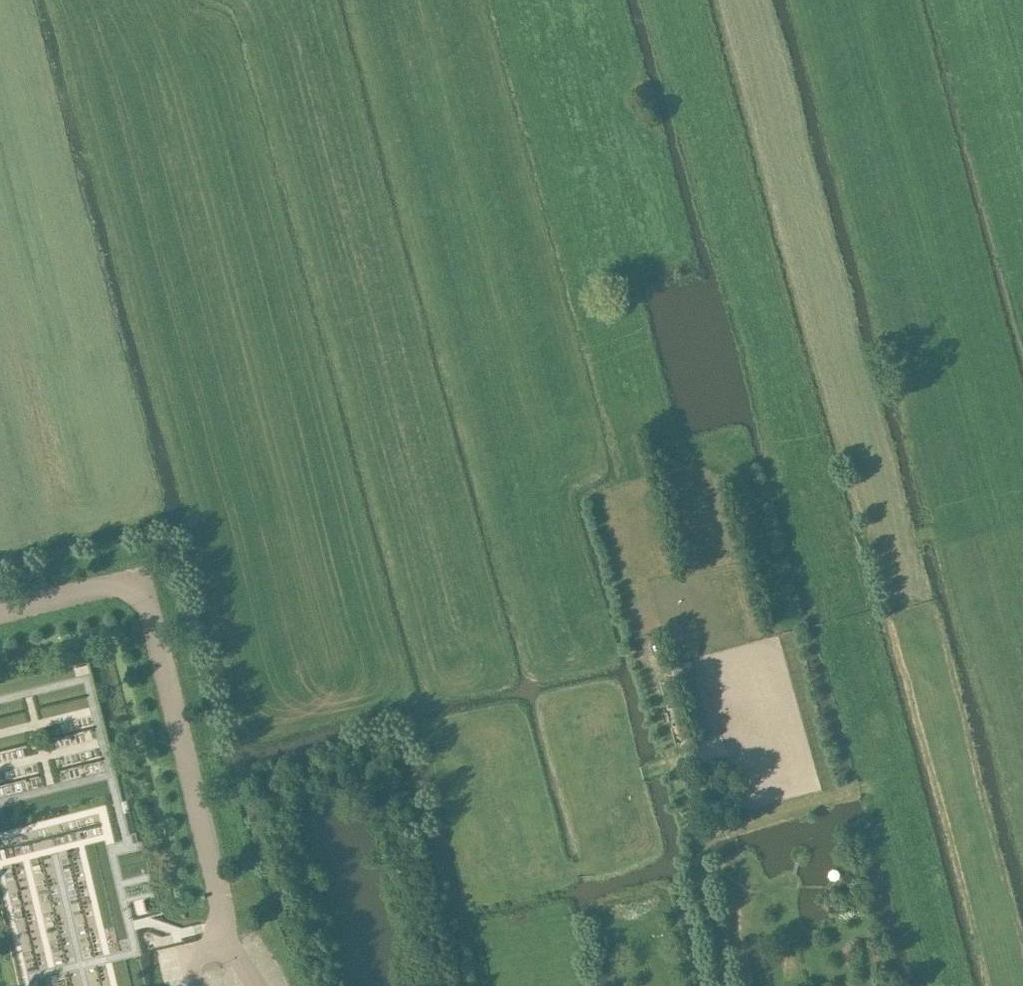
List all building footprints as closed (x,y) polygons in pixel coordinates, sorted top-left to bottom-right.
[(846,872),(836,887),(848,895),(858,880),(846,872)]
